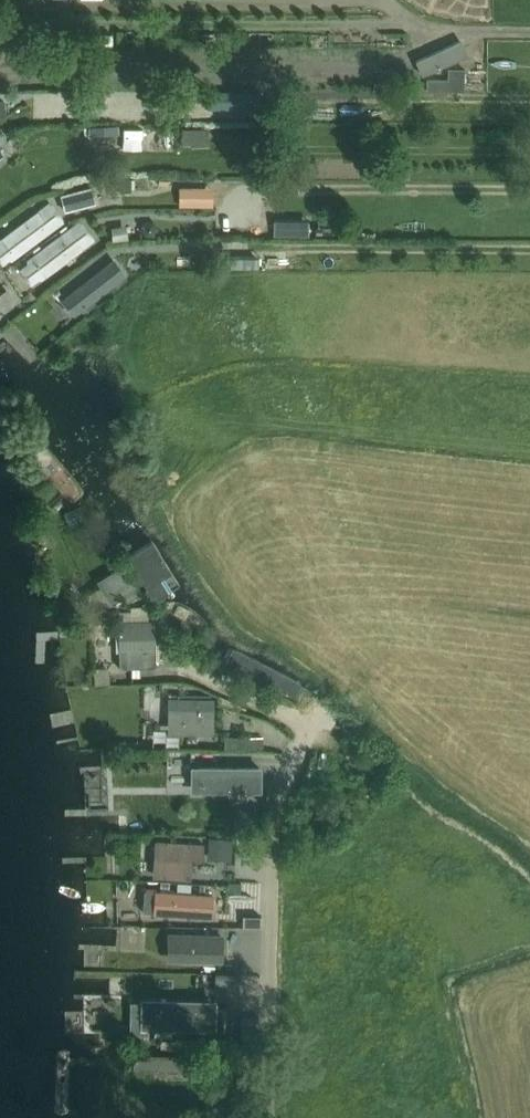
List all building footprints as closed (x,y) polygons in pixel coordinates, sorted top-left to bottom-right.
[(425,44),(426,67),(445,66),(444,43),(425,44)] [(447,80),(427,80),(426,91),(447,91),(447,80)] [(238,94),(219,94),(219,108),(239,107),(238,94)] [(119,148),(139,150),(141,124),(121,122),(119,148)] [(182,138),(203,138),(202,122),(182,122),(182,138)] [(227,158),(226,171),(241,172),(243,160),(227,158)] [(91,188),(62,196),(66,211),(95,203),(91,188)] [(2,242),(14,258),(62,222),(50,206),(2,242)] [(311,222),(273,222),(273,236),(310,237),(311,222)] [(32,261),(44,277),(92,241),(80,225),(32,261)] [(229,250),(230,265),(254,265),(253,249),(229,250)] [(125,276),(113,261),(72,294),(83,309),(125,276)] [(179,586),(148,539),(128,552),(158,599),(179,586)] [(111,606),(124,599),(127,603),(142,594),(128,571),(100,588),(111,606)] [(192,623),(174,604),(168,610),(185,629),(192,623)] [(118,622),(119,669),(152,668),(151,622),(118,622)] [(104,660),(91,662),(93,680),(107,678),(104,660)] [(210,726),(210,700),(170,699),(169,725),(210,726)] [(224,747),(263,749),(264,736),(225,735),(224,747)] [(215,789),(215,791),(260,791),(260,769),(199,768),(199,789),(215,789)] [(165,843),(165,848),(163,876),(172,876),(172,878),(190,879),(191,855),(198,855),(199,845),(165,843)] [(172,893),(171,907),(171,908),(215,912),(215,914),(213,914),(212,920),(223,921),(224,902),(212,901),(213,896),(172,893)] [(181,936),(180,959),(222,960),(222,937),(181,936)] [(132,1004),(131,1035),(148,1036),(149,1026),(212,1027),(212,1004),(145,1003),(145,1005),(132,1004)] [(178,1056),(135,1055),(134,1055),(134,1070),(178,1071),(178,1056)]
